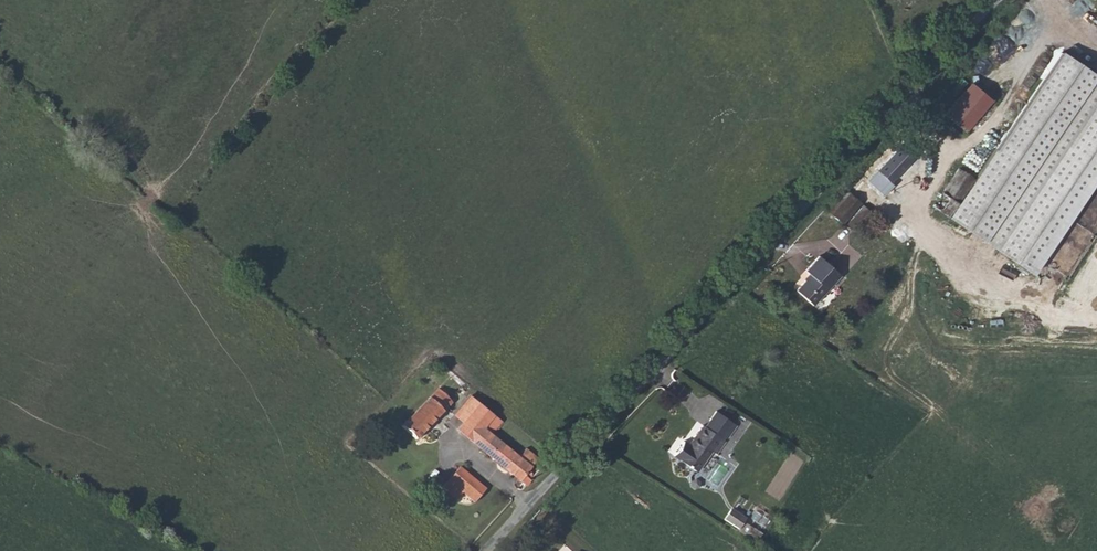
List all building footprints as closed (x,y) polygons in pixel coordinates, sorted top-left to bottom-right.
[(1063,52),(950,219),(1037,278),(1096,189),(1096,75),(1063,52)] [(947,114),(969,133),(996,102),(974,83),(947,114)] [(921,156),(909,144),(901,151),(896,146),(883,159),(889,165),(872,185),(878,191),(888,182),(894,187),(921,156)] [(877,153),(869,163),(874,167),(883,158),(877,153)] [(861,201),(849,191),(830,213),(842,223),(861,201)] [(807,306),(836,276),(814,256),(800,271),(805,276),(791,292),(807,306)] [(451,402),(438,389),(402,426),(415,439),(451,402)] [(501,419),(479,401),(456,427),(525,486),(531,480),(529,478),(531,472),(529,467),(537,457),(527,448),(518,455),(492,432),(501,419)] [(719,432),(729,419),(714,408),(703,422),(701,421),(686,440),(685,439),(682,437),(671,452),(693,468),(710,447),(714,450),(719,443),(723,437),(721,435),(719,432)] [(733,422),(729,419),(719,432),(721,435),(723,433),(725,433),(733,422)] [(474,500),(485,488),(459,465),(442,487),(456,498),(462,491),(474,500)] [(734,527),(742,517),(728,507),(721,518),(734,527)]
